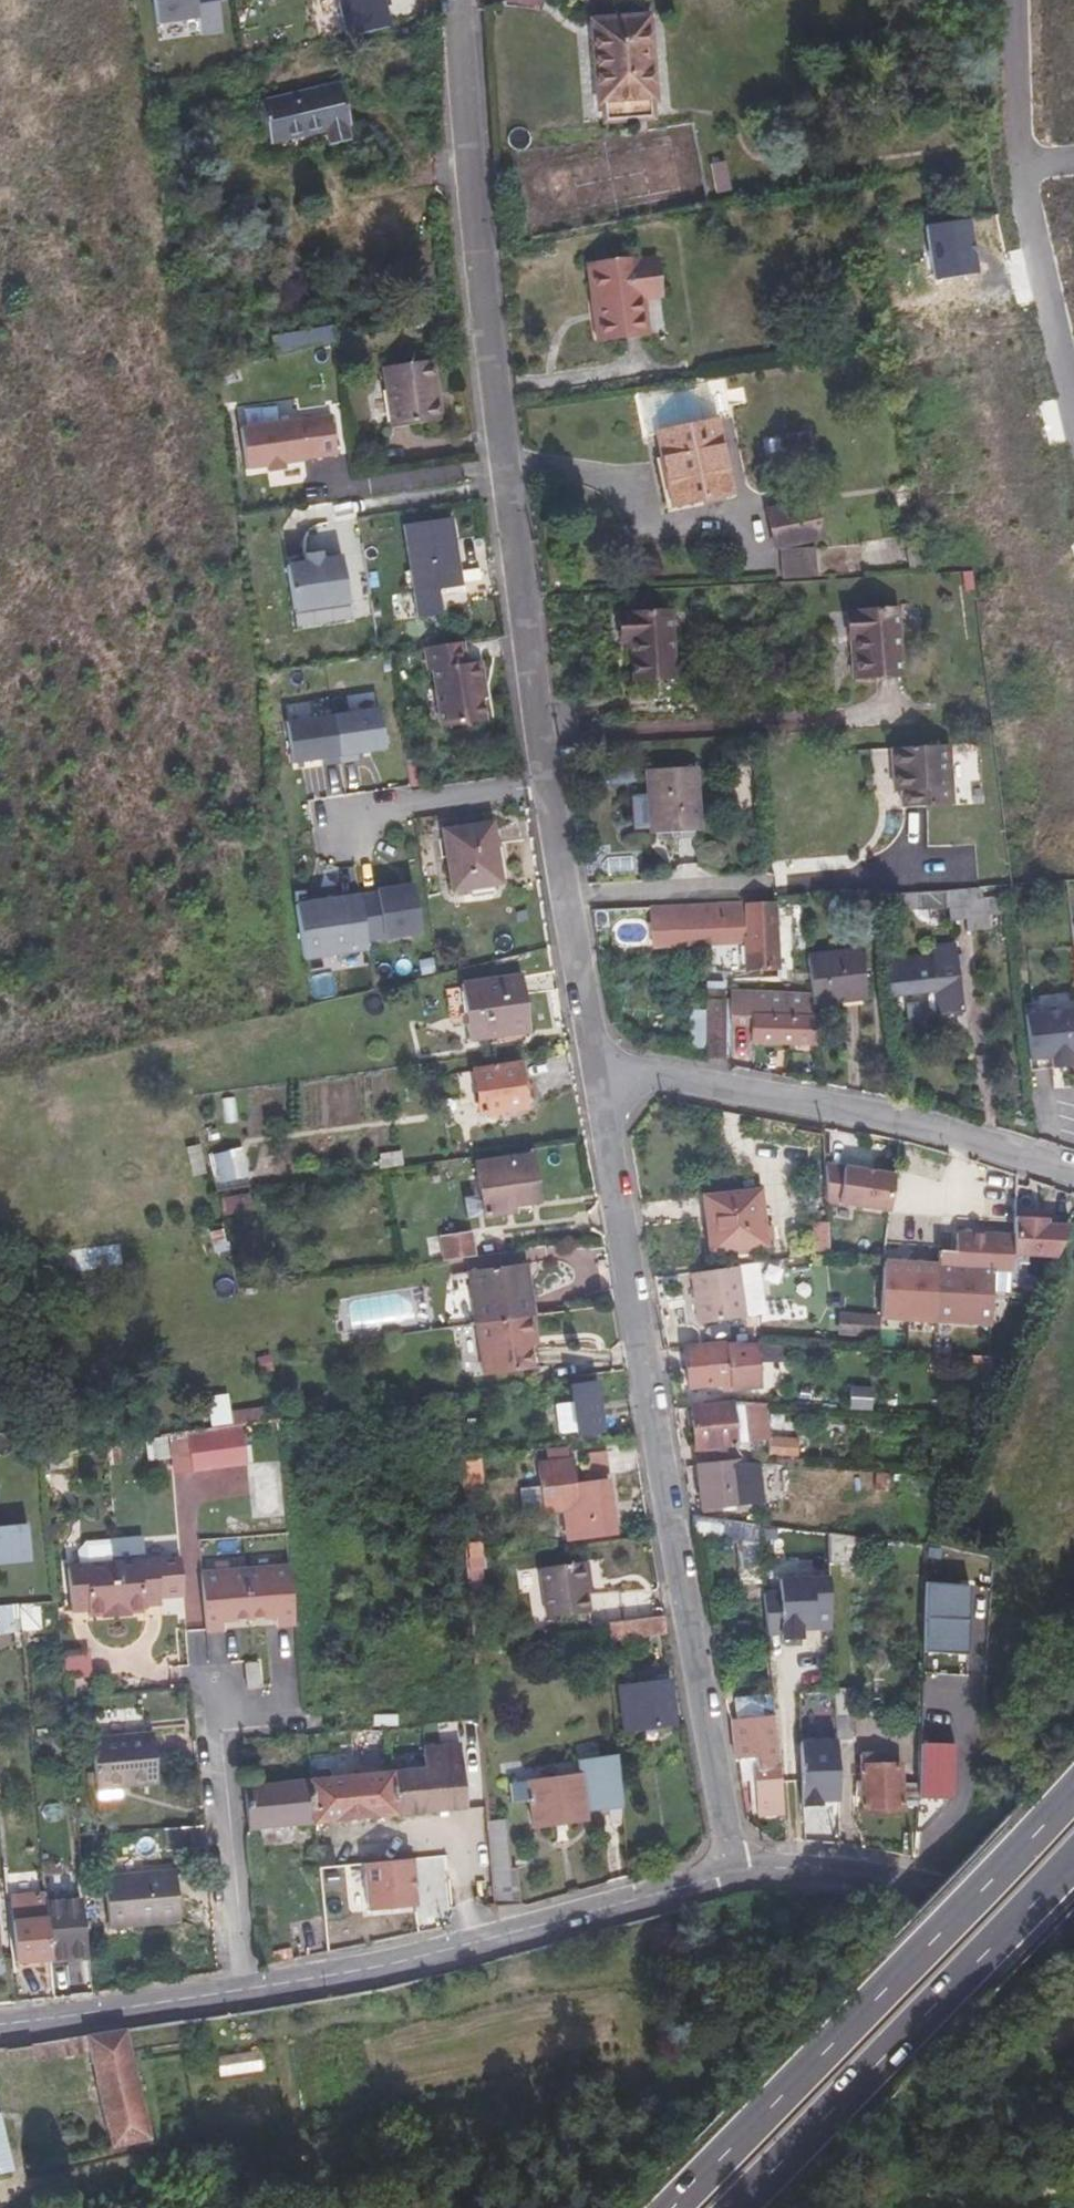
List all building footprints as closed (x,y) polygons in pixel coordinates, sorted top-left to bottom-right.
[(156,25),(197,19),(194,0),(152,0),(156,25)] [(389,28),(384,7),(382,0),(338,0),(347,38),(389,28)] [(661,95),(652,14),(598,21),(607,100),(661,95)] [(344,125),(350,124),(339,84),(259,103),(269,143),(326,130),(330,144),(348,140),(344,125)] [(603,262),(609,299),(621,297),(627,333),(665,326),(659,293),(678,289),(672,255),(650,258),(649,254),(603,262)] [(621,297),(609,299),(615,335),(627,333),(621,297)] [(270,337),(273,354),(333,342),(330,326),(270,337)] [(431,360),(382,367),(390,429),(440,421),(431,360)] [(715,417),(707,380),(637,394),(645,431),(654,430),(715,417)] [(336,456),(330,416),(239,429),(244,471),(266,468),(282,465),(336,456)] [(715,417),(654,430),(669,503),(730,491),(715,417)] [(811,440),(809,427),(798,429),(800,441),(811,440)] [(811,440),(800,441),(801,451),(812,449),(811,440)] [(814,462),(812,449),(801,451),(803,464),(814,462)] [(823,537),(812,498),(764,510),(773,550),(780,548),(823,537)] [(462,586),(451,519),(403,526),(413,593),(462,586)] [(814,544),(780,552),(786,578),(819,571),(814,544)] [(348,603),(341,556),(322,559),(321,551),(304,554),(305,562),(286,565),(293,612),(348,603)] [(932,573),(929,560),(917,560),(918,574),(932,573)] [(632,611),(633,639),(644,641),(644,652),(646,679),(686,676),(681,606),(632,611)] [(894,609),(842,611),(843,638),(852,638),(853,657),(848,657),(849,678),(897,676),(894,609)] [(644,641),(633,639),(634,651),(644,652),(644,641)] [(462,641),(423,647),(427,672),(432,671),(441,729),(484,722),(481,699),(475,663),(466,664),(462,641)] [(475,663),(481,699),(485,698),(479,662),(475,663)] [(332,714),(339,763),(357,760),(356,753),(385,749),(378,707),(332,714)] [(322,765),(339,763),(332,714),(286,722),(292,763),(321,759),(322,765)] [(928,749),(933,808),(956,807),(952,748),(928,749)] [(903,809),(933,808),(928,749),(895,751),(897,795),(903,795),(903,809)] [(692,768),(644,770),(646,833),(694,831),(692,768)] [(500,883),(492,823),(444,831),(453,890),(500,883)] [(413,884),(376,889),(383,938),(420,932),(413,884)] [(955,919),(971,919),(970,892),(920,894),(921,910),(954,908),(955,919)] [(368,948),(360,894),(294,904),(302,959),(368,948)] [(775,898),(652,905),(654,947),(742,941),(744,969),(780,967),(775,898)] [(943,1013),(965,1012),(958,946),(936,948),(937,954),(892,958),(895,992),(939,988),(943,1013)] [(864,949),(809,956),(813,991),(814,1002),(816,1002),(868,997),(864,949)] [(469,1039),(530,1030),(521,976),(461,985),(461,988),(444,991),(449,1019),(466,1016),(469,1039)] [(707,1055),(727,1056),(729,990),(709,989),(707,1055)] [(732,1001),(731,1035),(754,1036),(755,1042),(817,1044),(816,1017),(814,1002),(732,1001)] [(1033,1070),(1053,1068),(1054,1078),(1073,1076),(1073,1020),(1028,1025),(1033,1070)] [(524,1107),(518,1066),(474,1072),(479,1113),(524,1107)] [(211,1150),(213,1182),(247,1181),(245,1148),(211,1150)] [(505,1206),(512,1205),(536,1202),(530,1157),(477,1164),(481,1194),(484,1214),(506,1211),(505,1206)] [(829,1167),(830,1205),(894,1212),(898,1175),(829,1167)] [(252,1212),(250,1193),(222,1196),(225,1215),(252,1212)] [(697,1201),(705,1254),(760,1246),(752,1193),(697,1201)] [(484,1214),(481,1194),(464,1197),(467,1216),(484,1214)] [(1017,1240),(1016,1257),(1060,1260),(1073,1228),(1049,1228),(1049,1221),(1019,1222),(1017,1240)] [(446,1260),(474,1255),(471,1232),(442,1236),(446,1260)] [(416,1239),(419,1263),(446,1260),(442,1236),(416,1239)] [(941,1269),(887,1265),(883,1320),(994,1328),(998,1272),(1015,1273),(1016,1257),(1017,1240),(959,1236),(958,1252),(942,1251),(941,1269)] [(530,1316),(532,1316),(529,1295),(523,1296),(519,1263),(468,1270),(475,1324),(530,1316)] [(525,1263),(519,1263),(523,1296),(529,1295),(525,1263)] [(870,1264),(867,1319),(883,1320),(887,1265),(870,1264)] [(736,1265),(689,1270),(694,1321),(742,1316),(736,1265)] [(475,1324),(482,1376),(531,1369),(528,1347),(527,1339),(533,1338),(530,1316),(475,1324)] [(851,1334),(882,1337),(883,1320),(867,1319),(852,1318),(851,1334)] [(726,1341),(685,1343),(688,1386),(721,1383),(721,1389),(758,1386),(755,1341),(736,1340),(726,1341)] [(571,1387),(573,1403),(577,1431),(577,1435),(602,1432),(596,1384),(571,1387)] [(414,1399),(433,1397),(431,1386),(412,1389),(414,1399)] [(764,1402),(731,1405),(735,1445),(767,1443),(764,1402)] [(577,1431),(573,1403),(556,1406),(560,1434),(577,1431)] [(731,1405),(690,1407),(695,1449),(695,1454),(724,1451),(723,1446),(735,1445),(731,1405)] [(241,1427),(187,1434),(191,1467),(246,1460),(241,1427)] [(171,1455),(168,1433),(161,1434),(146,1436),(149,1458),(162,1456),(171,1455)] [(773,1455),(799,1455),(799,1438),(773,1438),(773,1455)] [(565,1446),(543,1449),(546,1470),(568,1467),(565,1446)] [(604,1450),(584,1453),(587,1471),(607,1468),(604,1450)] [(463,1479),(476,1478),(475,1458),(461,1460),(463,1479)] [(736,1462),(740,1504),(767,1502),(763,1460),(736,1462)] [(736,1462),(696,1465),(700,1506),(740,1504),(736,1462)] [(564,1512),(568,1543),(614,1537),(608,1486),(574,1491),(570,1466),(568,1467),(546,1470),(538,1471),(541,1493),(544,1513),(544,1515),(564,1512)] [(476,1478),(463,1479),(463,1487),(477,1486),(476,1478)] [(544,1513),(541,1493),(525,1495),(527,1516),(544,1513)] [(757,1526),(680,1514),(680,1515),(683,1535),(759,1547),(757,1526)] [(13,1559),(12,1551),(30,1550),(27,1521),(0,1524),(0,1561),(13,1559)] [(857,1541),(828,1536),(829,1564),(858,1564),(857,1541)] [(116,1607),(144,1604),(144,1599),(160,1597),(156,1556),(144,1558),(143,1544),(133,1539),(115,1542),(109,1542),(111,1561),(116,1607)] [(88,1604),(89,1610),(116,1607),(111,1561),(109,1542),(85,1545),(76,1551),(78,1565),(67,1565),(71,1606),(88,1604)] [(479,1545),(468,1546),(469,1559),(480,1558),(479,1545)] [(12,1551),(13,1559),(30,1558),(30,1550),(12,1551)] [(480,1558),(469,1559),(470,1570),(479,1569),(485,1569),(484,1558),(480,1558)] [(588,1584),(592,1583),(590,1562),(542,1568),(549,1618),(592,1612),(589,1590),(588,1584)] [(290,1564),(247,1568),(250,1608),(277,1606),(279,1622),(296,1620),(290,1564)] [(250,1608),(247,1568),(202,1572),(208,1628),(224,1626),(223,1611),(250,1608)] [(479,1569),(470,1570),(473,1598),(482,1597),(479,1569)] [(831,1629),(829,1578),(780,1579),(781,1591),(765,1592),(766,1633),(782,1633),(782,1638),(802,1638),(802,1630),(802,1625),(814,1625),(817,1629),(831,1629)] [(19,1604),(0,1606),(0,1632),(21,1630),(19,1604)] [(116,1607),(117,1615),(131,1614),(131,1611),(145,1610),(144,1604),(116,1607)] [(103,1617),(117,1615),(116,1607),(89,1610),(89,1615),(103,1614),(103,1617)] [(667,1616),(608,1624),(611,1641),(669,1633),(667,1616)] [(84,1649),(62,1651),(65,1678),(87,1676),(84,1649)] [(259,1660),(246,1662),(248,1683),(261,1682),(259,1660)] [(649,1730),(651,1740),(676,1736),(666,1677),(641,1681),(642,1687),(623,1690),(631,1733),(649,1730)] [(834,1689),(834,1720),(851,1719),(850,1689),(834,1689)] [(776,1762),(771,1712),(733,1717),(739,1754),(755,1753),(758,1765),(754,1766),(761,1810),(780,1807),(774,1763),(776,1762)] [(835,1740),(835,1743),(851,1743),(851,1730),(851,1719),(834,1720),(835,1740)] [(153,1734),(92,1739),(97,1800),(121,1798),(120,1786),(157,1783),(153,1734)] [(835,1743),(835,1740),(799,1741),(800,1806),(818,1805),(818,1800),(836,1799),(835,1743)] [(429,1768),(312,1779),(316,1823),(469,1809),(464,1745),(428,1749),(429,1768)] [(859,1754),(861,1812),(900,1811),(899,1765),(876,1766),(875,1755),(859,1754)] [(312,1779),(244,1785),(249,1829),(316,1823),(312,1779)] [(532,1829),(583,1826),(585,1826),(581,1779),(511,1784),(512,1803),(530,1802),(532,1829)] [(203,1824),(161,1827),(163,1849),(205,1845),(203,1824)] [(511,1837),(492,1839),(496,1901),(497,1918),(516,1913),(511,1837)] [(364,1859),(365,1908),(416,1908),(416,1859),(364,1859)] [(179,1921),(175,1871),(106,1876),(109,1926),(179,1921)] [(15,1968),(50,1965),(50,1959),(46,1917),(44,1893),(9,1896),(15,1968)] [(78,1914),(46,1917),(50,1959),(82,1956),(78,1914)] [(112,2145),(148,2138),(124,2030),(88,2037),(92,2052),(112,2145)] [(34,2061),(92,2052),(88,2037),(88,2035),(32,2044),(34,2061)] [(12,2170),(0,2121),(0,2173),(12,2170)]
